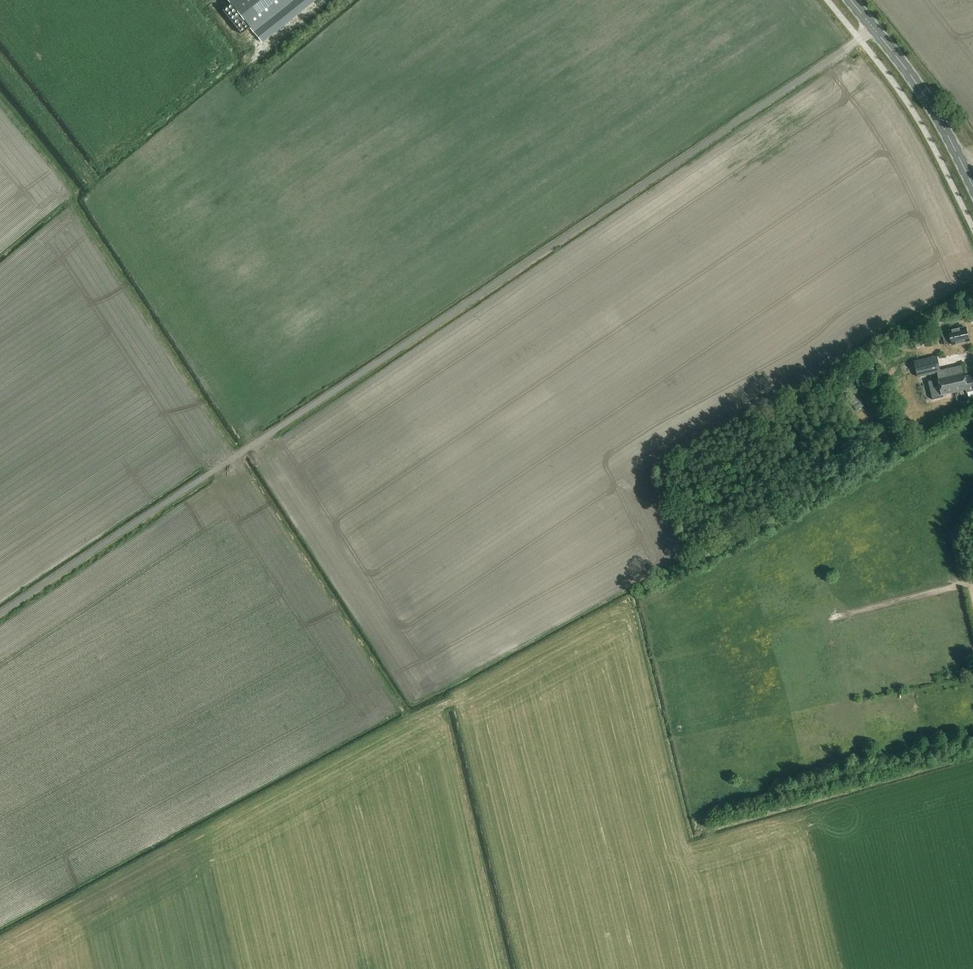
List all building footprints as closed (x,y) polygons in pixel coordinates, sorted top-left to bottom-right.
[(229,3),(250,29),(252,32),(293,0),(227,0),(229,3)] [(262,44),(318,0),(297,0),(254,34),(262,44)] [(953,345),(969,341),(966,327),(949,331),(949,333),(942,334),(945,345),(952,343),(953,345)] [(915,348),(925,343),(922,338),(913,343),(915,348)] [(915,361),(916,369),(928,367),(939,364),(938,356),(915,361)] [(934,397),(955,392),(949,368),(941,370),(939,364),(928,367),(916,369),(918,377),(938,373),(939,379),(938,379),(939,384),(932,386),(934,397)] [(949,368),(955,392),(967,389),(967,392),(972,391),(972,375),(965,377),(964,373),(963,373),(961,366),(949,368)] [(852,379),(842,384),(854,408),(864,403),(852,379)]
